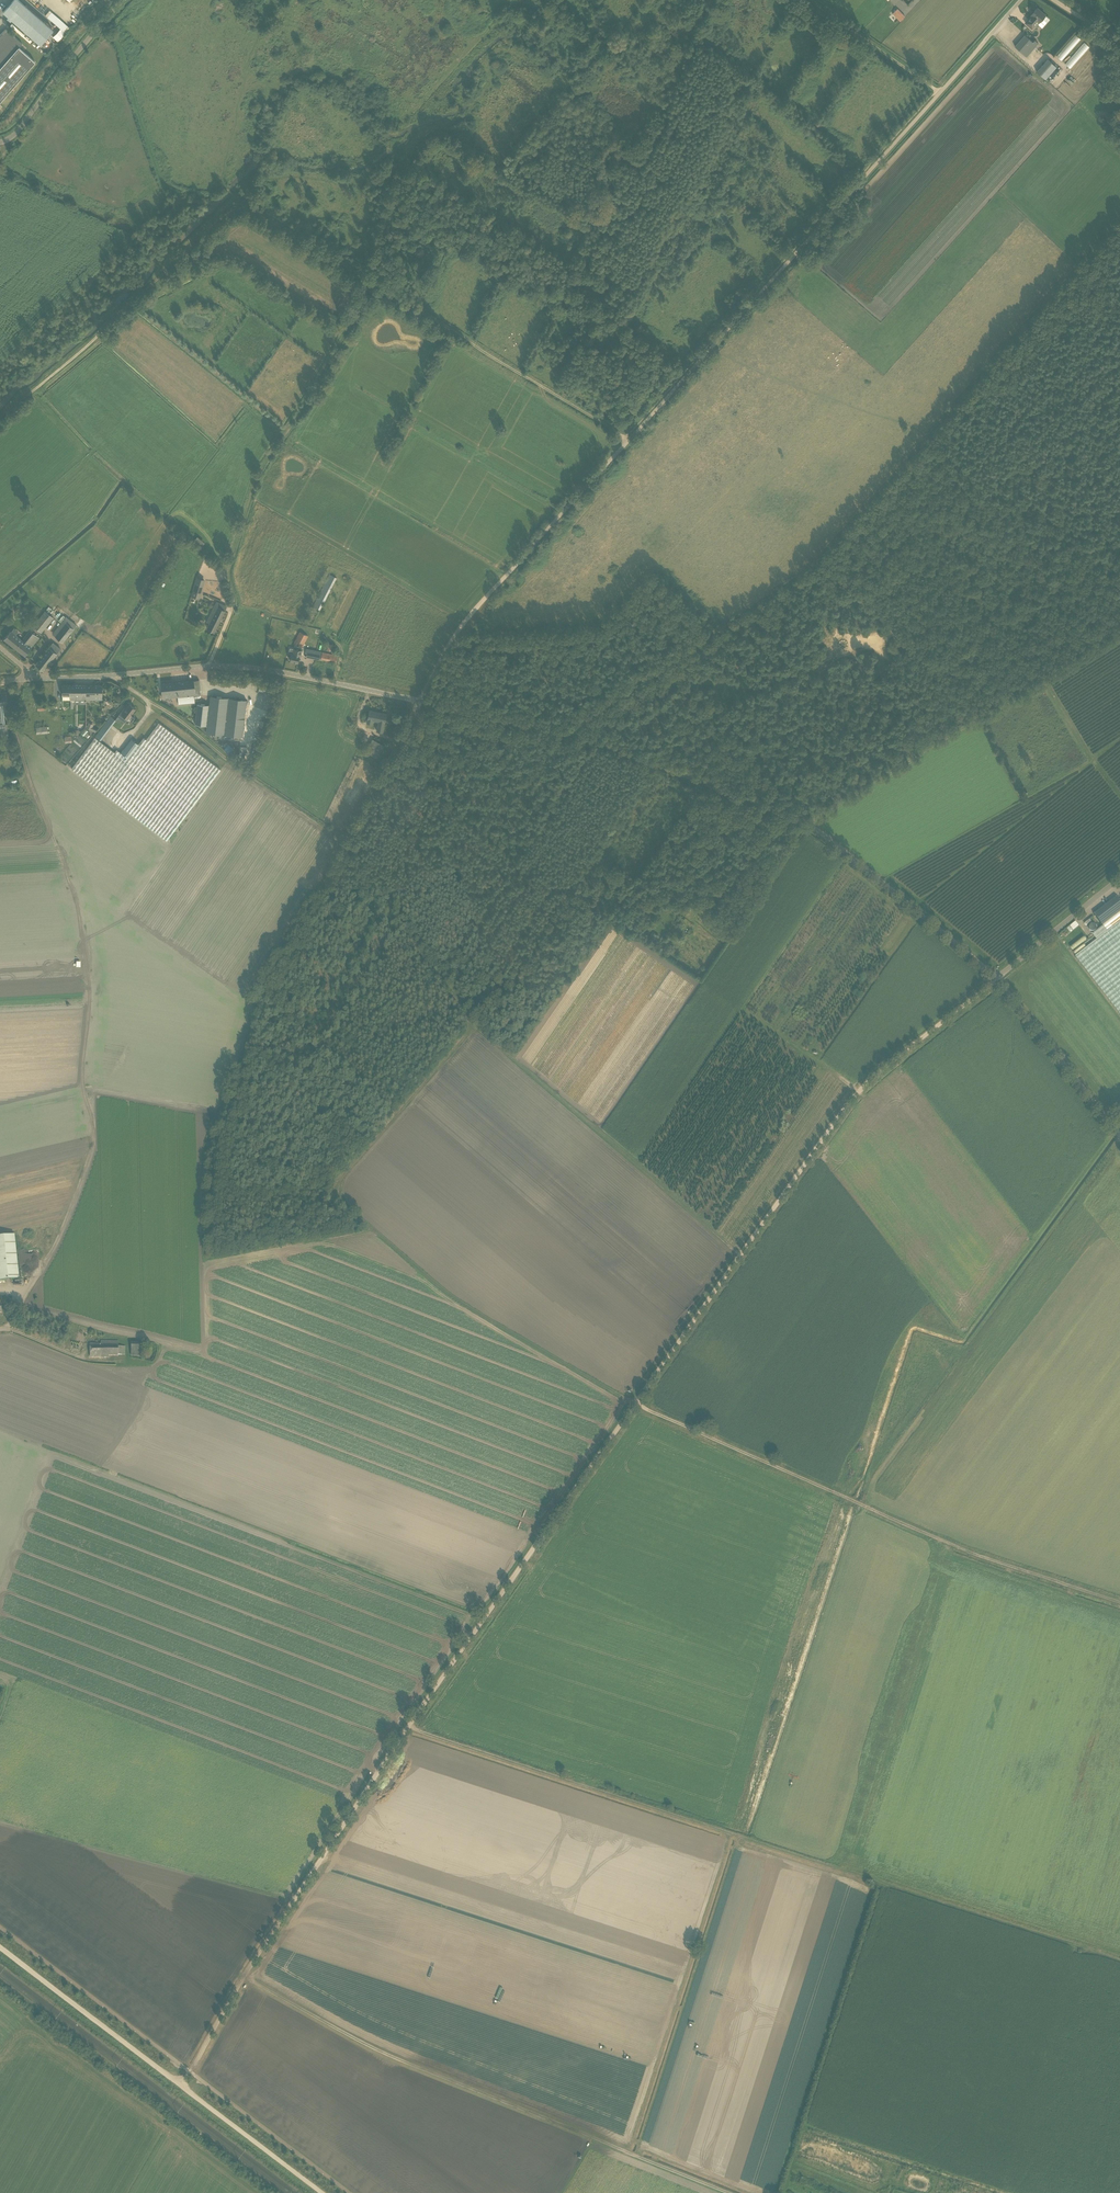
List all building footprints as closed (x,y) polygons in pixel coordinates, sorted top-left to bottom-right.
[(21,2),(18,0),(13,0),(3,12),(40,45),(53,30),(21,2)] [(1039,22),(1046,15),(1037,8),(1031,15),(1032,15),(1025,23),(1033,29),(1039,22)] [(905,16),(898,9),(893,14),(900,22),(905,16)] [(58,41),(70,27),(50,11),(46,16),(60,28),(53,37),(58,41)] [(35,62),(19,47),(22,43),(8,31),(6,29),(5,29),(0,34),(0,102),(35,62)] [(1033,42),(1025,35),(1015,46),(1027,57),(1039,43),(1035,40),(1033,42)] [(1081,39),(1076,35),(1057,56),(1062,61),(1081,39)] [(1065,64),(1070,68),(1089,47),(1084,43),(1065,64)] [(1057,67),(1048,59),(1036,72),(1045,80),(1057,67)] [(201,545),(204,542),(197,536),(195,539),(201,545)] [(205,579),(197,577),(193,591),(201,593),(205,579)] [(227,606),(222,604),(216,601),(206,622),(209,624),(207,628),(214,632),(225,610),(227,606)] [(45,610),(32,625),(42,633),(54,618),(45,610)] [(55,636),(63,642),(73,629),(66,623),(55,636)] [(22,639),(11,630),(4,639),(24,656),(39,637),(29,630),(22,639)] [(302,648),(308,636),(300,632),(294,644),(302,648)] [(43,671),(57,653),(49,647),(35,664),(43,671)] [(291,653),(290,661),(297,663),(299,655),(300,656),(302,650),(294,649),(293,654),(291,653)] [(306,653),(306,656),(320,659),(321,652),(307,649),(306,653)] [(338,655),(322,652),(320,659),(336,662),(338,655)] [(200,695),(199,680),(172,683),(161,684),(162,694),(162,699),(170,698),(178,697),(178,704),(195,703),(194,695),(200,695)] [(75,685),(62,685),(62,696),(70,696),(70,700),(75,700),(75,685)] [(75,685),(75,700),(86,700),(86,685),(75,685)] [(95,700),(95,696),(102,696),(102,685),(86,685),(86,700),(95,700)] [(9,732),(8,723),(5,723),(3,704),(7,703),(6,694),(0,695),(0,733),(9,732)] [(207,726),(206,733),(243,737),(243,734),(246,734),(247,730),(243,729),(246,700),(210,696),(209,705),(197,704),(194,724),(207,726)] [(125,722),(127,719),(135,708),(129,704),(127,708),(125,707),(117,717),(125,722)] [(378,722),(376,731),(382,732),(384,722),(386,714),(369,710),(367,723),(372,724),(373,721),(378,722)] [(110,716),(104,724),(110,728),(116,720),(110,716)] [(96,730),(91,728),(93,724),(88,722),(86,726),(86,728),(95,732),(96,730)] [(159,723),(146,739),(143,737),(138,744),(131,738),(121,752),(117,749),(114,752),(95,737),(72,768),(167,841),(220,770),(159,723)] [(36,727),(36,734),(48,733),(47,726),(36,727)] [(101,740),(106,734),(100,729),(95,736),(101,740)] [(384,746),(372,739),(371,739),(365,751),(377,758),(384,746)] [(1075,956),(1119,1015),(1119,902),(1116,897),(1094,914),(1103,926),(1092,934),(1097,940),(1075,956)] [(1076,921),(1070,926),(1073,929),(1079,925),(1076,921)] [(1097,926),(1091,923),(1088,928),(1093,931),(1097,926)] [(653,934),(651,933),(648,938),(655,943),(658,938),(653,934)] [(1074,949),(1087,940),(1084,936),(1071,945),(1074,949)] [(19,1279),(15,1235),(0,1237),(0,1281),(19,1279)] [(90,1357),(109,1358),(109,1356),(118,1356),(118,1355),(126,1355),(126,1346),(119,1346),(119,1341),(101,1341),(101,1344),(90,1344),(90,1357)]
